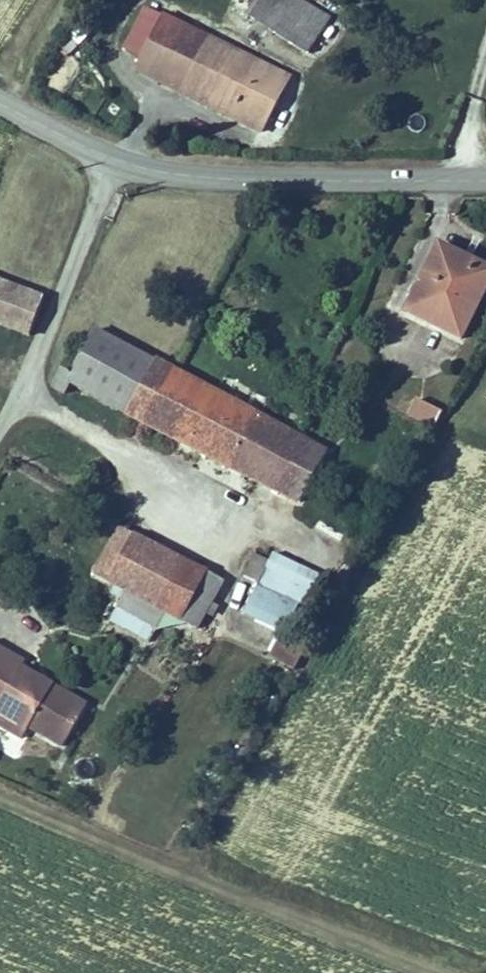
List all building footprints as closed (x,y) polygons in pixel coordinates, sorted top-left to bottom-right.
[(345,29),(312,10),(306,22),(340,39),(345,29)] [(283,140),(309,87),(161,16),(140,59),(162,70),(157,80),(283,140)] [(340,39),(306,22),(292,45),(326,64),(340,39)] [(450,264),(417,332),(469,358),(485,324),(485,281),(450,264)] [(0,287),(0,331),(37,346),(52,308),(0,287)] [(136,436),(145,441),(159,417),(166,421),(183,391),(167,382),(100,346),(83,375),(70,368),(50,404),(64,412),(71,400),(136,436)] [(207,416),(211,406),(197,398),(183,391),(166,421),(159,417),(145,441),(182,460),(207,416)] [(257,502),(288,448),(211,406),(207,416),(182,460),(198,469),(257,502)] [(450,430),(425,418),(416,435),(441,448),(450,430)] [(315,464),(288,448),(257,502),(285,518),(315,464)] [(245,576),(259,581),(267,556),(253,551),(245,576)] [(132,619),(139,622),(152,600),(136,590),(149,567),(128,556),(102,602),(132,619)] [(165,577),(149,567),(136,590),(152,600),(165,577)] [(139,622),(163,636),(188,590),(165,577),(152,600),(139,622)] [(297,619),(307,589),(279,579),(276,585),(260,580),(252,604),(267,608),(256,640),(298,654),(308,623),(297,619)] [(335,598),(307,589),(297,619),(308,623),(325,628),(335,598)] [(188,590),(163,636),(169,639),(199,596),(188,590)] [(199,596),(169,639),(203,659),(229,613),(199,596)] [(121,638),(159,659),(169,639),(163,636),(139,622),(132,619),(121,638)] [(9,740),(33,699),(21,692),(25,687),(0,672),(0,713),(5,716),(0,725),(0,735),(9,740)] [(33,699),(9,740),(11,742),(7,747),(26,758),(29,753),(62,773),(87,732),(33,699)] [(2,752),(9,740),(0,735),(0,751),(2,752)] [(9,740),(2,752),(22,764),(26,758),(7,747),(11,742),(9,740)]
